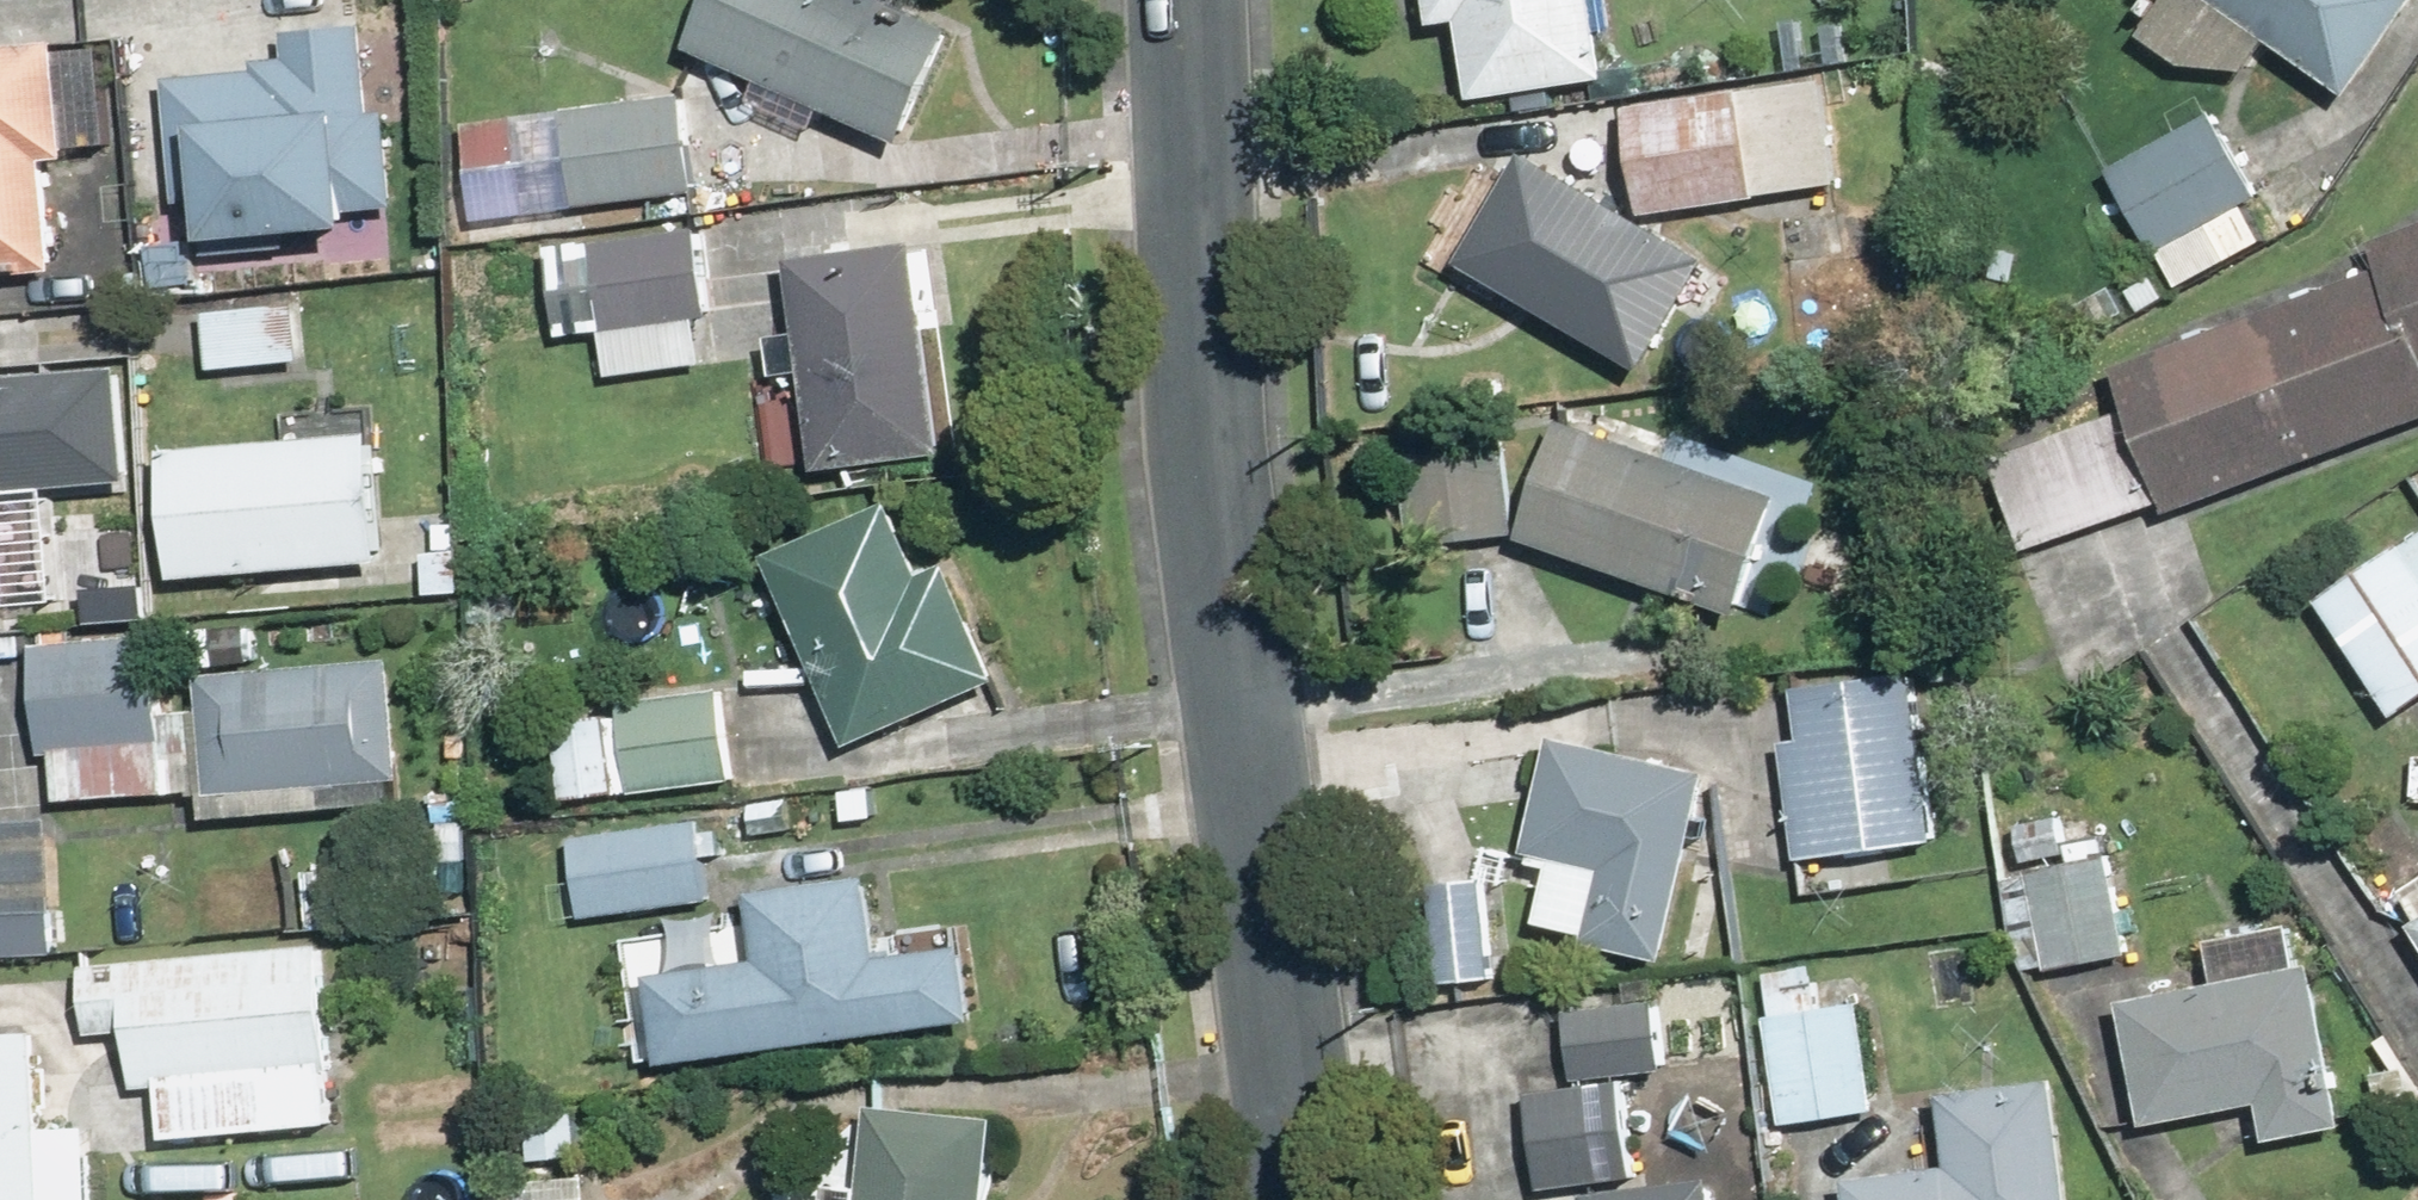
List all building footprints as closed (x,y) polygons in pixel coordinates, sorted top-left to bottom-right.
[(699,53),(914,148),(965,31),(895,0),(722,0),(699,53)] [(1445,32),(1474,27),(1487,102),(1619,80),(1606,0),(1439,0),(1445,32)] [(2130,32),(2191,74),(2255,77),(2278,45),(2357,99),(2417,11),(2417,0),(2152,0),(2130,32)] [(265,80),(180,79),(179,159),(221,159),(220,246),(367,247),(367,217),(404,218),(405,114),(379,113),(380,28),(304,27),(304,64),(265,63),(265,80)] [(0,52),(0,277),(64,274),(58,169),(82,168),(75,42),(0,52)] [(1820,82),(1634,114),(1652,221),(1839,189),(1820,82)] [(472,126),(483,222),(705,196),(694,99),(472,126)] [(2219,117),(2116,183),(2186,293),(2249,253),(2230,224),(2271,197),(2219,117)] [(1708,263),(1531,161),(1469,268),(1598,343),(1628,292),(1675,320),(1708,263)] [(2140,413),(1996,463),(2028,555),(2172,504),(2175,513),(2417,428),(2417,233),(2378,248),(2387,274),(2123,366),(2140,413)] [(714,235),(600,248),(616,383),(715,372),(710,325),(724,324),(714,235)] [(929,250),(799,267),(826,473),(956,456),(929,250)] [(286,315),(216,318),(218,378),(288,375),(286,315)] [(0,373),(0,623),(79,619),(75,523),(16,526),(13,456),(80,453),(77,381),(6,385),(5,372),(0,373)] [(1686,465),(1575,422),(1527,544),(1746,630),(1774,558),(1666,516),(1686,465)] [(383,437),(177,453),(187,579),(393,562),(383,437)] [(1510,450),(1411,457),(1418,549),(1517,542),(1510,450)] [(902,502),(781,558),(862,747),(1015,681),(962,559),(932,572),(902,502)] [(2329,604),(2407,723),(2417,715),(2417,546),(2329,604)] [(150,644),(45,647),(47,756),(61,756),(63,806),(214,802),(214,821),(414,815),(410,661),(151,668),(150,644)] [(563,706),(575,800),(750,777),(738,683),(563,706)] [(1801,741),(1803,859),(1940,856),(1937,683),(1816,686),(1817,741),(1801,741)] [(1726,785),(1566,744),(1537,856),(1564,863),(1547,929),(1679,963),(1726,785)] [(2120,813),(2002,828),(2020,971),(2138,957),(2120,813)] [(73,912),(69,817),(0,819),(0,915),(73,912)] [(707,820),(578,835),(588,919),(717,904),(707,820)] [(771,962),(661,976),(672,1064),(977,1027),(967,949),(893,958),(883,873),(762,888),(771,962)] [(1492,889),(1438,893),(1444,988),(1498,985),(1492,889)] [(2409,904),(2417,917),(2417,898),(2409,904)] [(2222,930),(2229,993),(2136,1003),(2151,1130),(2272,1116),(2275,1143),(2349,1134),(2331,981),(2318,982),(2311,919),(2222,930)] [(326,949),(89,959),(92,1036),(142,1034),(144,1087),(174,1086),(176,1130),(333,1123),(326,949)] [(1873,998),(1776,1008),(1789,1128),(1885,1117),(1873,998)] [(1662,1005),(1576,1014),(1583,1089),(1535,1094),(1546,1194),(1640,1184),(1630,1081),(1669,1077),(1662,1005)] [(101,1129),(49,1129),(51,1034),(0,1034),(0,1199),(100,1199),(101,1129)] [(2065,1080),(1959,1086),(1964,1171),(1859,1177),(1860,1199),(2072,1199),(2065,1080)] [(1003,1114),(879,1109),(876,1184),(833,1183),(832,1199),(999,1199),(1003,1114)] [(501,1180),(502,1199),(600,1199),(599,1176),(501,1180)] [(1648,1199),(1730,1199),(1730,1191),(1648,1199)]
